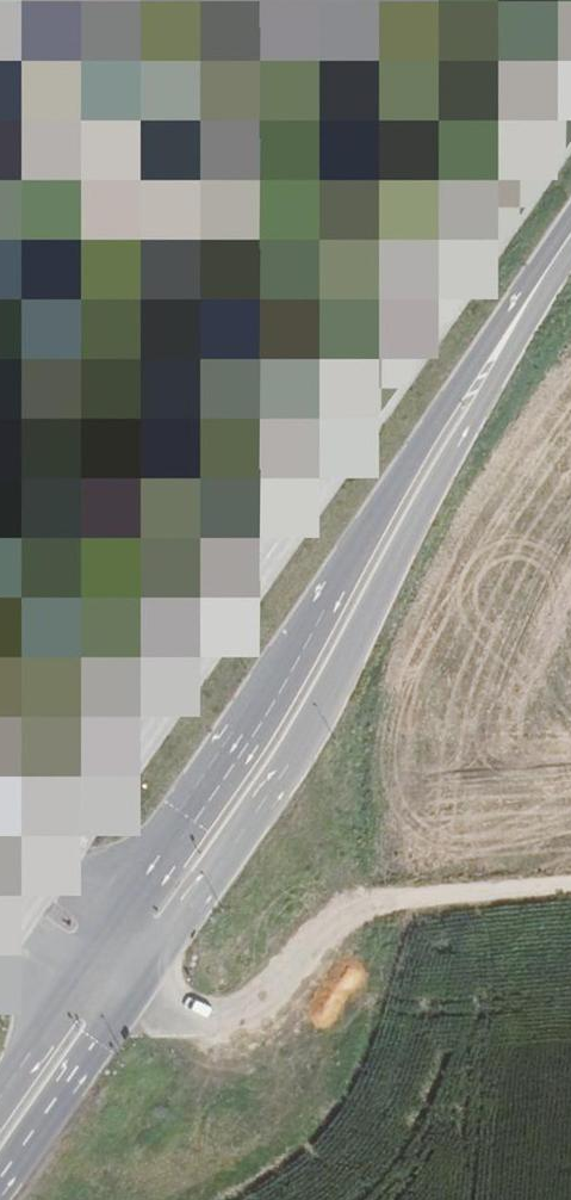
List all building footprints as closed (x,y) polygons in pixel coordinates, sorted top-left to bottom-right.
[(132,38),(368,195),(494,0),(158,0),(132,38)] [(6,235),(169,344),(229,253),(141,193),(60,140),(59,141),(53,136),(48,137),(41,133),(30,135),(26,142),(20,143),(16,149),(15,149),(0,172),(0,245),(6,235)]
